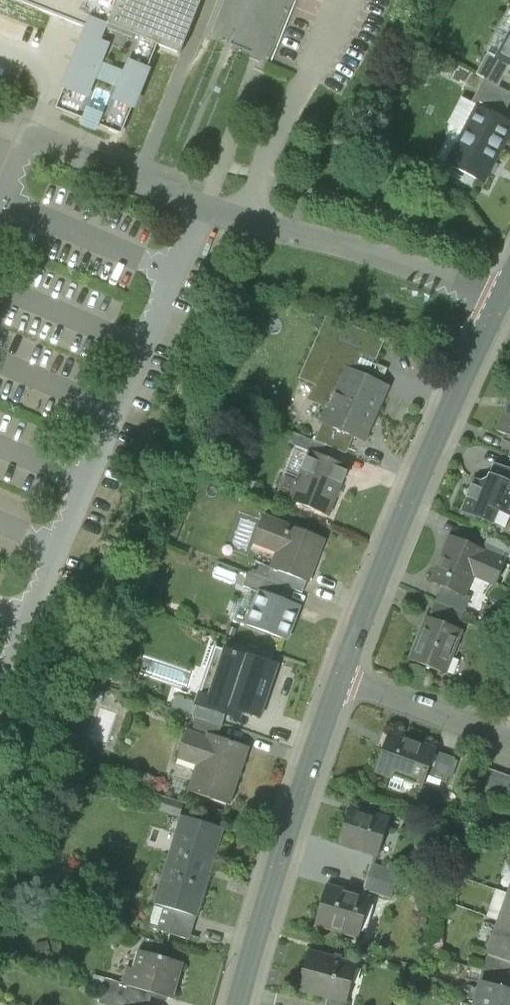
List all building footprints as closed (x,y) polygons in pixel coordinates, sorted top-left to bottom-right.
[(89,30),(90,31),(95,33),(100,22),(94,20),(83,16),(89,0),(12,0),(89,30)] [(94,20),(100,22),(95,33),(70,96),(64,111),(63,112),(77,118),(76,120),(78,121),(79,119),(84,121),(99,127),(120,135),(156,46),(156,45),(164,48),(183,0),(102,0),(94,20)] [(83,16),(94,20),(102,0),(89,0),(83,16)] [(164,48),(156,45),(156,46),(180,56),(203,0),(183,0),(164,48)] [(487,53),(488,54),(496,58),(505,42),(509,33),(509,12),(487,53)] [(63,112),(64,111),(59,109),(90,31),(89,30),(56,110),(63,112)] [(95,33),(90,31),(59,109),(64,111),(70,96),(95,33)] [(509,68),(509,42),(509,44),(505,42),(496,58),(495,60),(509,68)] [(476,75),(484,80),(499,88),(509,68),(495,60),(496,58),(488,54),(476,75)] [(499,88),(484,80),(472,103),(477,106),(477,105),(502,119),(509,105),(509,94),(499,88)] [(448,126),(469,138),(476,123),(470,120),(477,106),(472,103),(463,98),(448,126)] [(483,184),(509,135),(509,123),(502,119),(477,105),(477,106),(470,120),(476,123),(469,138),(465,145),(459,142),(447,164),(483,184)] [(96,133),(99,127),(84,121),(81,127),(96,133)] [(316,386),(336,395),(347,369),(368,378),(384,342),(328,318),(301,379),(316,386)] [(351,437),(363,442),(387,387),(368,378),(347,369),(336,395),(329,409),(322,424),(323,424),(351,437)] [(309,401),(329,409),(336,395),(316,386),(309,401)] [(497,432),(509,438),(509,403),(497,432)] [(323,424),(315,442),(326,447),(344,454),(351,437),(323,424)] [(289,444),(300,449),(305,438),(293,434),(289,444)] [(322,458),(326,447),(315,442),(305,438),(300,449),(310,453),(322,458)] [(295,503),(329,516),(349,469),(322,458),(310,453),(297,484),(296,487),(301,489),(295,503)] [(504,530),(509,517),(509,472),(506,471),(495,466),(491,477),(489,481),(481,484),(476,482),(463,513),(493,526),(493,525),(504,530)] [(296,487),(297,484),(285,479),(278,496),(295,503),(301,489),(296,487)] [(273,570),(306,583),(319,550),(320,551),(324,541),(269,520),(262,539),(282,547),(274,569),(273,570)] [(505,564),(509,553),(509,547),(488,537),(482,551),(484,552),(483,554),(505,564)] [(444,588),(460,595),(461,594),(470,573),(475,576),(496,585),(505,564),(483,554),(484,552),(482,551),(452,538),(432,583),(444,588)] [(272,569),(267,581),(284,587),(292,590),(302,594),(306,583),(273,570),(274,569),(272,569)] [(461,594),(466,596),(475,576),(470,573),(461,594)] [(280,599),(284,587),(267,581),(248,574),(243,587),(260,594),(260,592),(280,599)] [(280,599),(287,602),(292,590),(284,587),(280,599)] [(444,588),(438,602),(464,613),(471,598),(466,596),(461,594),(460,595),(444,588)] [(247,626),(288,642),(301,608),(287,602),(280,599),(260,592),(260,594),(247,626)] [(459,624),(464,613),(438,602),(433,614),(459,624)] [(410,661),(441,674),(449,654),(453,656),(463,632),(427,618),(410,661)] [(234,654),(226,652),(216,649),(215,650),(210,648),(202,671),(208,673),(207,673),(218,677),(210,699),(200,695),(197,705),(226,715),(240,719),(242,712),(260,718),(277,667),(234,653),(234,654)] [(207,673),(200,695),(210,699),(218,677),(207,673)] [(226,715),(197,705),(193,716),(197,718),(222,726),(226,715)] [(192,732),(217,741),(218,738),(222,726),(197,718),(192,732)] [(228,805),(230,806),(249,749),(218,738),(217,741),(192,732),(188,731),(179,759),(198,766),(189,792),(228,805)] [(376,771),(394,777),(396,771),(425,781),(427,776),(436,752),(436,750),(389,734),(376,771)] [(427,776),(447,783),(456,759),(436,752),(427,776)] [(473,790),(484,794),(493,770),(481,766),(473,790)] [(484,794),(496,797),(504,774),(493,770),(484,794)] [(423,788),(425,781),(396,771),(394,777),(423,788)] [(504,774),(496,797),(507,802),(509,793),(509,777),(504,774)] [(371,819),(373,814),(351,807),(349,812),(371,819)] [(338,846),(377,859),(384,837),(381,836),(387,819),(373,814),(371,819),(349,812),(338,846)] [(148,928),(190,941),(224,829),(182,816),(176,835),(186,837),(180,856),(174,854),(167,875),(174,877),(165,905),(156,902),(148,928)] [(381,836),(384,837),(390,820),(387,819),(381,836)] [(371,864),(367,877),(396,886),(400,872),(371,864)] [(392,900),(396,886),(367,877),(363,891),(392,900)] [(344,934),(360,938),(371,899),(326,886),(316,922),(345,930),(344,934)] [(500,921),(509,925),(509,895),(500,921)] [(500,921),(494,937),(487,956),(509,964),(509,925),(500,921)] [(151,993),(174,1000),(185,964),(139,950),(128,985),(128,986),(151,993)] [(328,996),(347,1001),(357,964),(311,952),(301,989),(328,996)] [(482,971),(505,977),(509,964),(487,956),(482,971)] [(501,988),(505,977),(482,971),(478,982),(482,983),(501,988)] [(107,979),(103,992),(148,1004),(151,993),(128,986),(128,985),(107,979)] [(475,1004),(509,1004),(509,991),(501,988),(482,983),(475,1004)] [(148,1004),(103,992),(99,1004),(148,1004)] [(326,1004),(346,1004),(347,1001),(328,996),(326,1004)]
